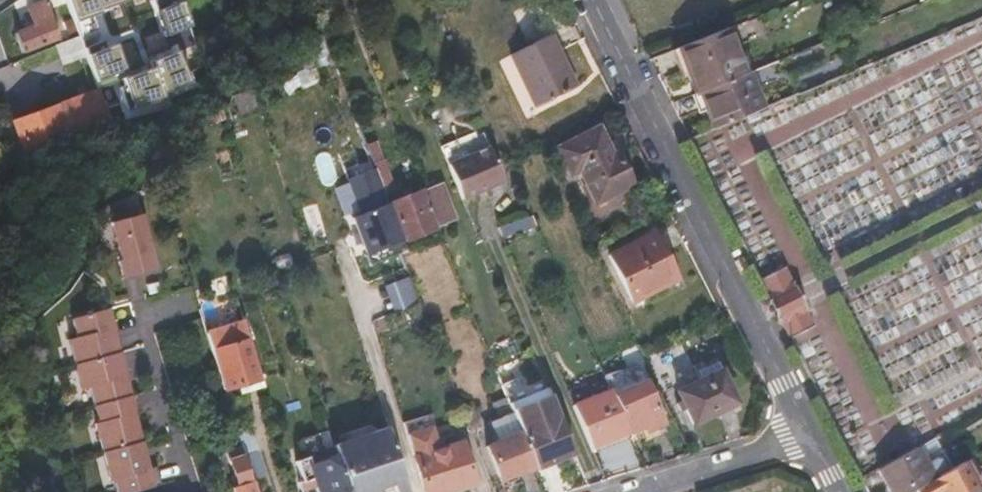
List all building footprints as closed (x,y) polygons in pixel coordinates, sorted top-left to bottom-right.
[(59,38),(48,0),(46,0),(28,8),(34,24),(17,32),(25,52),(59,38)] [(75,22),(80,19),(86,34),(98,30),(93,15),(103,12),(102,9),(127,1),(126,0),(67,0),(75,22)] [(182,0),(153,0),(166,37),(192,28),(182,0)] [(551,28),(505,49),(532,108),(578,87),(551,28)] [(729,29),(680,47),(692,76),(698,92),(702,90),(747,73),(729,29)] [(105,47),(102,40),(84,47),(98,88),(117,81),(115,74),(126,71),(116,43),(105,47)] [(680,47),(672,50),(685,79),(692,76),(680,47)] [(190,83),(176,50),(149,62),(152,68),(121,78),(123,85),(119,88),(127,110),(165,100),(163,95),(190,83)] [(747,73),(702,90),(710,109),(717,127),(766,107),(752,71),(747,73)] [(258,106),(251,84),(232,90),(239,112),(258,106)] [(698,92),(693,94),(701,113),(710,109),(702,90),(698,92)] [(24,160),(112,128),(99,92),(11,124),(24,160)] [(10,165),(24,160),(11,124),(0,128),(0,141),(10,165)] [(637,187),(626,163),(621,165),(617,156),(603,129),(564,148),(576,175),(586,170),(601,203),(637,187)] [(377,136),(367,139),(387,188),(397,184),(377,136)] [(451,162),(456,173),(476,165),(486,190),(510,180),(496,144),(451,162)] [(621,154),(617,156),(621,165),(626,163),(621,154)] [(476,165),(456,173),(466,198),(486,190),(476,165)] [(351,176),(362,215),(389,207),(378,169),(351,176)] [(444,186),(456,218),(460,217),(447,184),(444,186)] [(441,224),(428,192),(425,186),(391,199),(394,206),(407,238),(441,224)] [(428,192),(441,224),(456,218),(444,186),(428,192)] [(132,196),(99,205),(117,271),(150,262),(132,196)] [(411,249),(394,206),(389,207),(355,221),(372,264),(411,249)] [(636,302),(681,280),(658,233),(613,255),(636,302)] [(760,279),(770,298),(794,286),(785,267),(764,277),(760,279)] [(411,278),(387,286),(396,315),(420,307),(411,278)] [(780,323),(783,322),(807,311),(808,310),(805,302),(803,303),(797,292),(799,290),(797,285),(794,286),(770,298),(768,299),(780,323)] [(92,411),(89,412),(95,436),(99,435),(100,440),(97,441),(106,472),(109,471),(114,490),(151,479),(99,293),(62,303),(68,323),(61,325),(75,376),(82,374),(92,411)] [(239,310),(202,322),(220,380),(258,368),(239,310)] [(791,340),(794,339),(816,329),(807,311),(783,322),(791,340)] [(694,421),(737,401),(719,361),(675,382),(694,421)] [(540,381),(568,448),(575,445),(547,378),(540,381)] [(616,394),(633,433),(648,426),(651,434),(668,426),(648,380),(616,394)] [(543,431),(553,454),(568,448),(540,381),(525,387),(543,431)] [(509,394),(536,461),(553,454),(543,431),(525,387),(509,394)] [(616,394),(613,387),(576,403),(596,449),(633,433),(616,394)] [(537,462),(536,461),(509,394),(496,399),(503,415),(492,419),(500,439),(491,443),(503,475),(537,462)] [(335,445),(351,491),(379,491),(382,486),(393,483),(396,491),(412,491),(391,423),(334,442),(335,445)] [(420,472),(424,483),(428,491),(448,491),(477,482),(463,441),(415,456),(420,472)] [(248,474),(241,451),(238,443),(233,445),(236,453),(228,455),(237,484),(231,486),(234,491),(254,491),(248,474)] [(335,445),(298,458),(308,485),(319,481),(323,491),(351,491),(335,445)] [(241,451),(248,474),(263,469),(255,446),(241,451)] [(937,478),(920,448),(882,469),(896,491),(912,491),(920,488),(937,478)] [(969,461),(937,478),(920,488),(922,491),(944,491),(949,489),(950,491),(977,491),(981,490),(981,485),(969,461)] [(414,487),(424,483),(420,472),(410,475),(414,487)]
